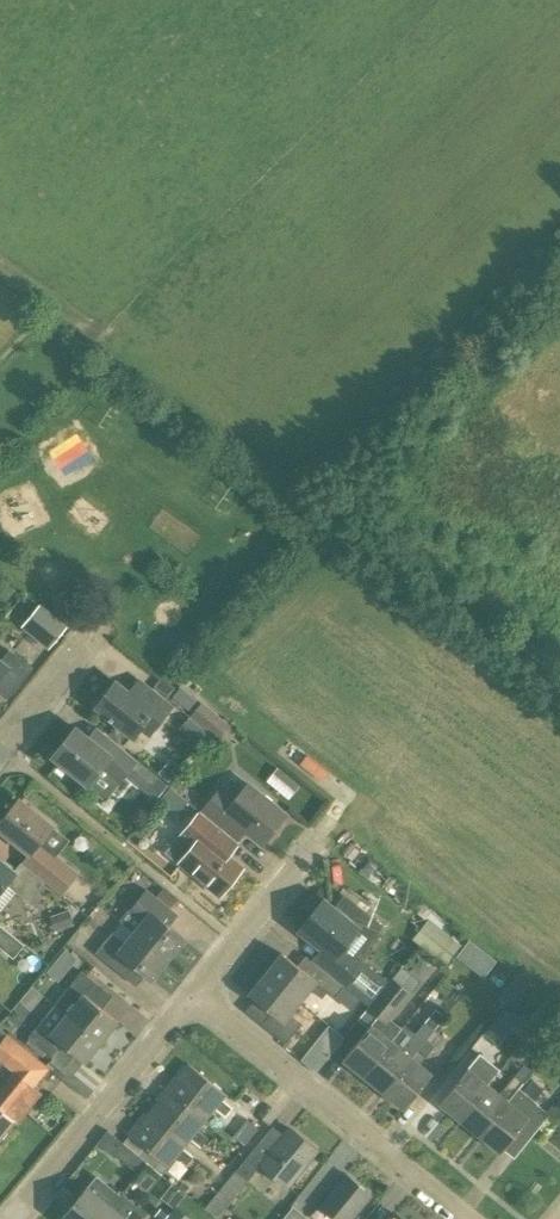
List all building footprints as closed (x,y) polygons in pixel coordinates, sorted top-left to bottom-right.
[(0,427),(0,447),(0,446),(10,436),(0,427)] [(47,648),(67,625),(41,603),(22,626),(47,648)] [(6,699),(31,668),(8,649),(0,660),(0,694),(6,699)] [(133,696),(115,682),(95,706),(133,736),(140,727),(149,734),(171,706),(143,684),(133,696)] [(181,687),(173,696),(186,709),(195,700),(181,687)] [(211,733),(190,716),(180,729),(200,745),(210,733),(211,734),(211,733)] [(158,799),(168,786),(156,776),(157,775),(97,727),(88,738),(75,727),(52,756),(86,784),(98,770),(117,786),(126,775),(145,790),(146,789),(158,799)] [(199,811),(237,842),(246,831),(262,843),(286,813),(249,783),(239,796),(222,783),(199,811)] [(45,882),(45,881),(62,895),(79,873),(40,841),(51,826),(19,800),(0,823),(0,829),(29,853),(22,863),(45,882)] [(237,842),(199,811),(178,838),(190,848),(179,861),(221,895),(243,867),(229,856),(239,843),(237,842)] [(22,863),(14,872),(0,861),(0,890),(5,884),(28,903),(45,882),(22,863)] [(134,931),(168,959),(184,939),(169,926),(178,914),(170,908),(177,898),(163,887),(156,896),(147,888),(129,910),(142,921),(134,931)] [(333,907),(324,900),(299,930),(321,948),(311,960),(343,986),(344,985),(369,1005),(386,984),(363,965),(365,963),(363,961),(383,924),(344,894),(333,907)] [(55,931),(74,924),(68,909),(50,916),(55,931)] [(24,944),(0,926),(0,947),(13,957),(24,944)] [(125,976),(134,966),(151,980),(168,959),(134,931),(125,942),(112,931),(95,952),(125,976)] [(483,950),(469,939),(456,956),(470,967),(483,950)] [(343,986),(311,960),(306,956),(298,965),(282,953),(265,973),(300,1000),(310,988),(322,998),(327,991),(335,997),(343,986)] [(55,1004),(101,1041),(117,1021),(101,1008),(112,996),(81,971),(55,1004)] [(289,1013),(300,1000),(265,973),(249,993),(271,1011),(262,1023),(285,1042),(301,1023),(289,1013)] [(501,998),(517,1005),(527,979),(511,973),(501,998)] [(363,1076),(391,1040),(381,1032),(387,1025),(388,1025),(413,995),(391,977),(386,984),(369,1005),(367,1008),(377,1016),(343,1059),(363,1076)] [(28,985),(19,1001),(38,1011),(47,994),(28,985)] [(85,1062),(101,1041),(55,1004),(28,1037),(58,1062),(68,1049),(85,1062)] [(504,1009),(485,1033),(499,1044),(522,1015),(504,1009)] [(383,1092),(433,1028),(425,1022),(402,1050),(391,1040),(363,1076),(383,1092)] [(433,1028),(383,1092),(403,1108),(431,1073),(420,1064),(435,1045),(439,1049),(446,1040),(434,1030),(434,1029),(433,1028)] [(3,1063),(19,1044),(6,1033),(0,1041),(0,1061),(3,1063)] [(315,1042),(301,1059),(316,1072),(330,1054),(315,1042)] [(3,1063),(13,1071),(0,1087),(0,1138),(13,1121),(12,1119),(17,1113),(11,1109),(21,1096),(25,1099),(49,1067),(19,1044),(3,1063)] [(467,1068),(439,1103),(442,1106),(459,1120),(487,1085),(476,1075),(489,1059),(480,1052),(467,1068)] [(167,1090),(204,1121),(215,1108),(239,1128),(238,1129),(247,1138),(257,1126),(223,1099),(227,1095),(189,1063),(167,1090)] [(487,1085),(459,1120),(479,1136),(507,1101),(516,1090),(522,1082),(515,1077),(514,1076),(499,1094),(487,1085)] [(197,1129),(204,1121),(167,1090),(145,1116),(183,1147),(190,1139),(200,1147),(208,1138),(197,1129)] [(507,1101),(479,1136),(480,1137),(485,1141),(499,1152),(501,1150),(512,1137),(523,1146),(530,1137),(548,1115),(516,1090),(507,1101)] [(182,1147),(183,1147),(145,1116),(130,1134),(145,1147),(138,1155),(145,1162),(146,1162),(161,1174),(168,1166),(167,1165),(175,1156),(186,1165),(193,1156),(182,1147)] [(317,1151),(289,1127),(270,1149),(260,1140),(236,1170),(205,1208),(217,1218),(247,1180),(261,1165),(287,1187),(317,1151)] [(145,1162),(138,1155),(123,1143),(114,1153),(137,1172),(145,1162)] [(372,1195),(346,1173),(319,1205),(336,1218),(352,1218),(372,1195)] [(111,1206),(87,1186),(60,1218),(102,1218),(112,1207),(111,1206)] [(164,1200),(188,1213),(195,1201),(171,1188),(164,1200)] [(102,1218),(147,1218),(134,1209),(136,1206),(121,1194),(111,1206),(112,1207),(102,1218)] [(309,1217),(292,1204),(280,1218),(307,1218),(309,1217)] [(176,1206),(165,1218),(191,1218),(176,1206)] [(364,1218),(381,1218),(384,1215),(375,1207),(364,1218)]
